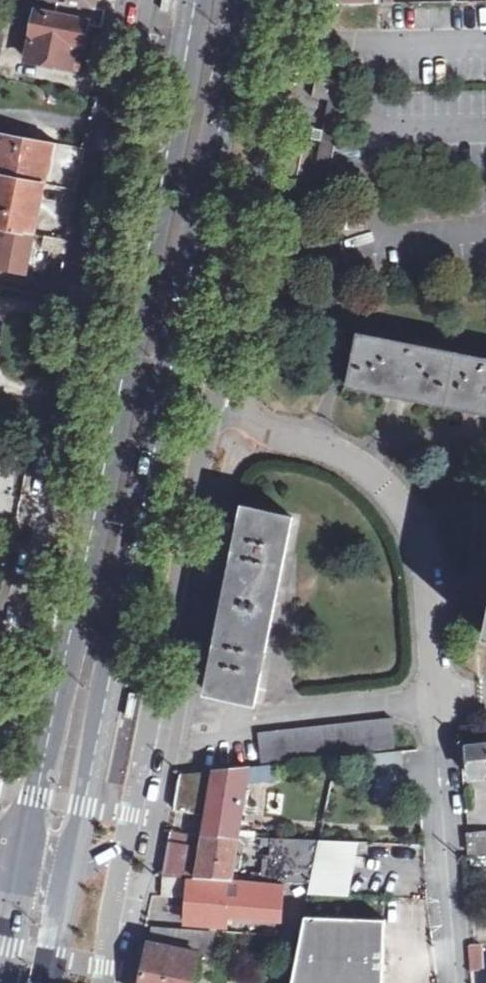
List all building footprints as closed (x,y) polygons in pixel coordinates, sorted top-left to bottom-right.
[(55,10),(36,6),(27,52),(68,60),(73,35),(81,36),(86,16),(100,18),(103,2),(92,0),(57,0),(55,10)] [(156,9),(166,11),(168,0),(158,0),(156,9)] [(77,62),(81,36),(73,35),(68,60),(77,62)] [(348,89),(317,83),(315,92),(313,100),(330,103),(345,106),(348,89)] [(345,106),(330,103),(324,134),(323,144),(316,177),(331,180),(345,106)] [(0,125),(0,169),(42,177),(47,155),(50,136),(0,125)] [(323,144),(324,134),(315,131),(312,142),(323,144)] [(34,226),(38,203),(42,177),(0,169),(0,219),(34,226)] [(26,264),(34,226),(0,219),(0,259),(26,264)] [(42,250),(64,252),(66,238),(43,236),(42,250)] [(358,339),(347,392),(485,418),(485,363),(358,339)] [(294,521),(246,512),(226,610),(208,697),(256,705),(294,521)] [(391,722),(260,735),(263,765),(394,752),(391,722)] [(468,747),(471,779),(485,778),(485,745),(482,745),(468,747)] [(248,771),(185,778),(182,796),(179,814),(207,816),(205,835),(237,837),(248,771)] [(205,835),(175,834),(170,858),(166,879),(231,883),(237,837),(205,835)] [(469,855),(485,854),(485,835),(468,837),(469,855)] [(320,842),(273,841),(270,885),(284,886),(313,887),(320,842)] [(360,845),(320,842),(313,887),(311,897),(348,899),(354,872),(360,845)] [(230,887),(190,885),(189,902),(188,925),(227,926),(228,918),(282,920),(284,886),(270,885),(240,884),(239,900),(229,901),(230,887)] [(306,921),(294,982),(383,982),(384,962),(385,923),(306,921)] [(153,933),(148,963),(145,982),(194,982),(202,935),(153,933)] [(471,973),(485,972),(483,948),(469,949),(471,973)]
